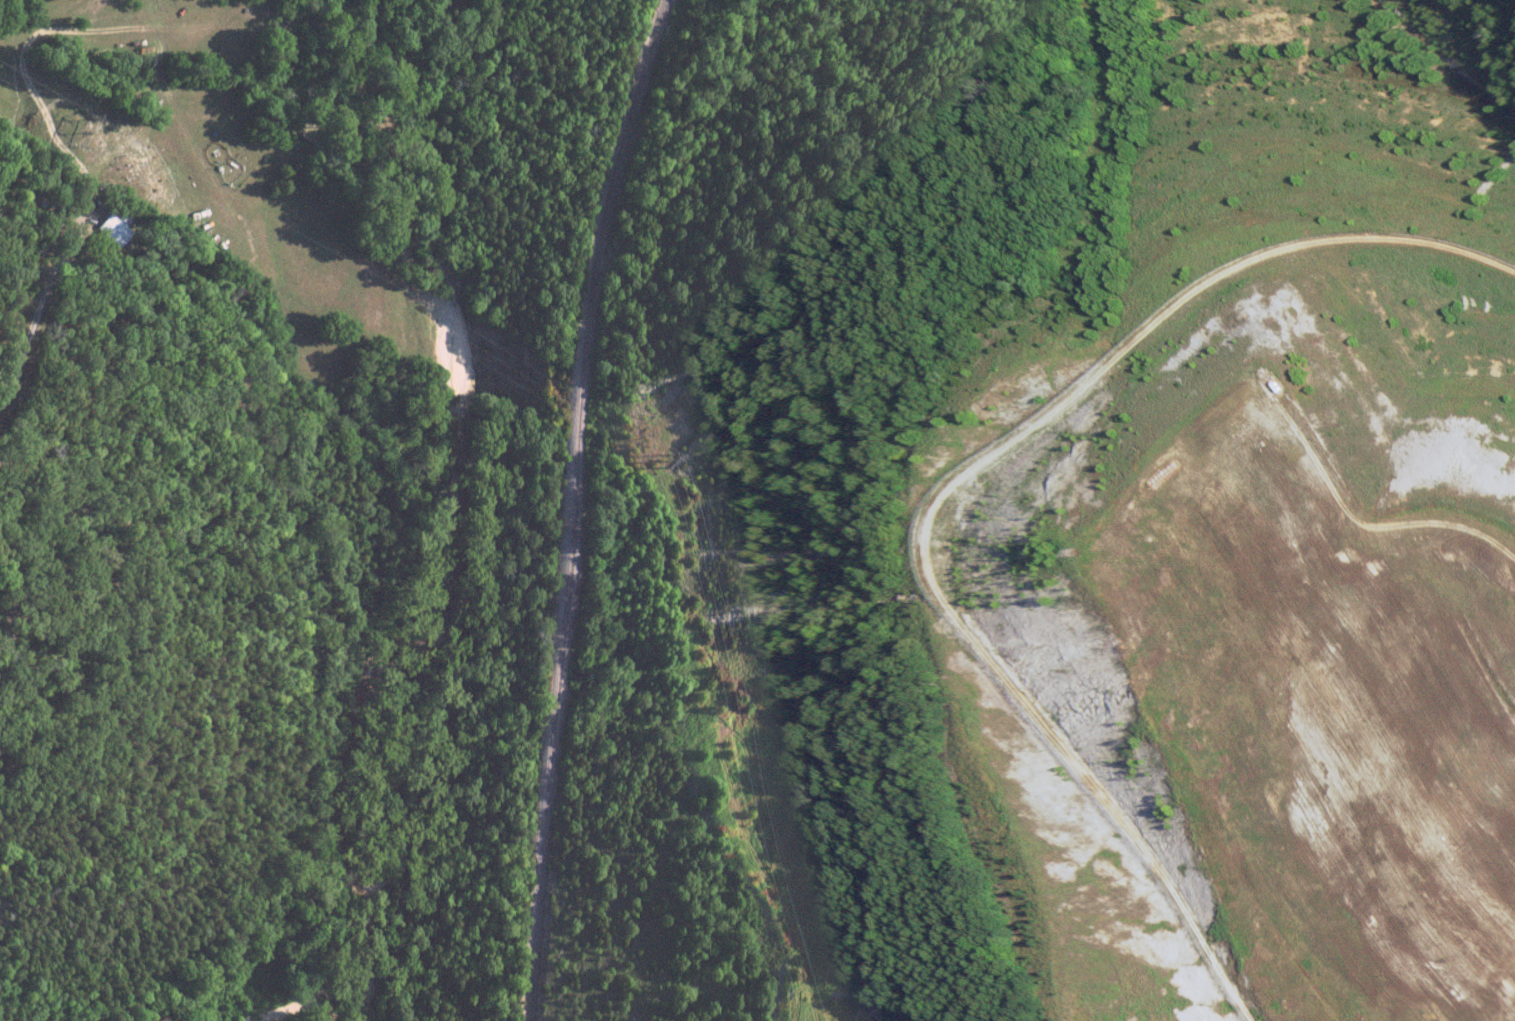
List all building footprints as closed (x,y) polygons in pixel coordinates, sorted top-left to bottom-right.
[(117,244),(132,224),(110,207),(95,227),(117,244)]
